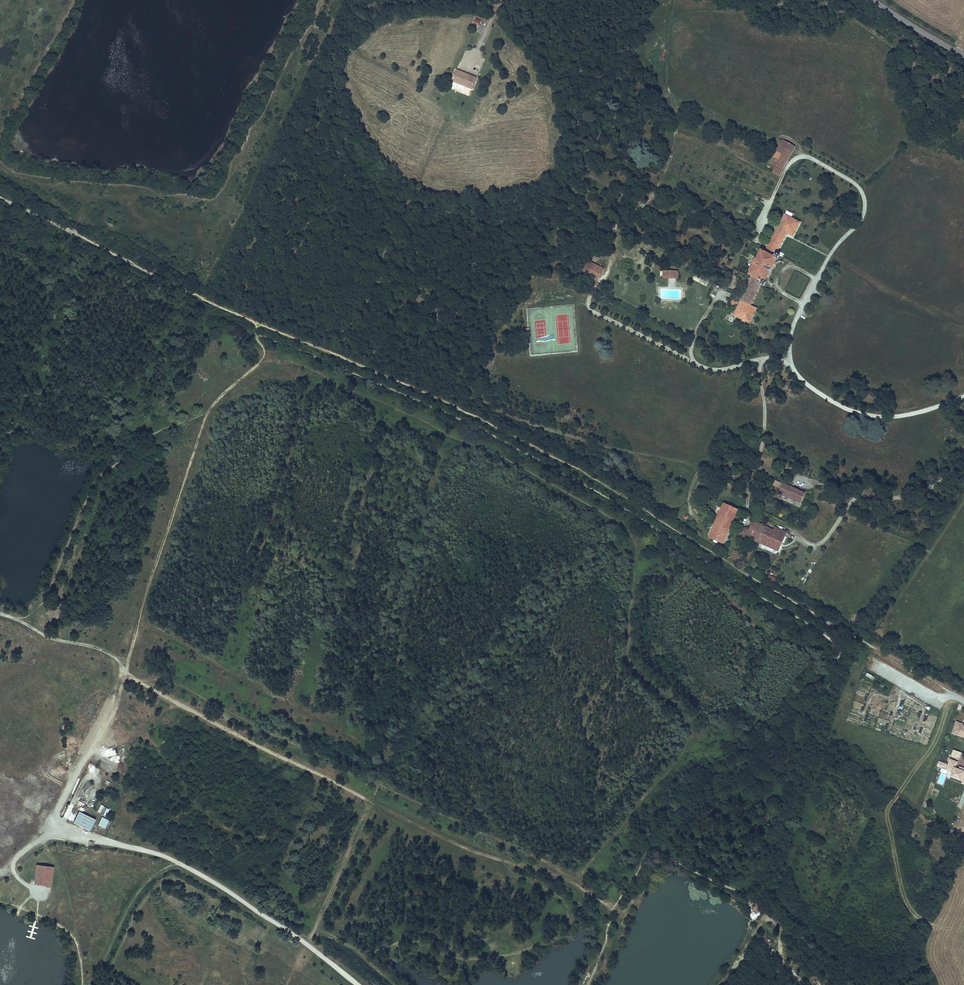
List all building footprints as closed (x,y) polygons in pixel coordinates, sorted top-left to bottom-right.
[(478,28),(481,20),(475,17),(472,25),(478,28)] [(460,71),(456,81),(463,83),(462,85),(468,87),(472,76),(460,71)] [(782,139),(769,165),(775,168),(772,173),(779,177),(782,171),(781,171),(794,146),(782,139)] [(753,278),(733,315),(749,324),(757,310),(751,306),(759,290),(761,286),(764,288),(766,284),(765,283),(768,279),(772,270),(775,265),(777,260),(778,261),(780,257),(777,255),(787,234),(793,237),(801,223),(785,214),(765,253),(762,251),(757,260),(756,260),(753,265),(754,266),(749,275),(753,278)] [(595,266),(589,276),(597,281),(603,271),(595,266)] [(771,484),(780,489),(783,483),(774,479),(771,484)] [(780,489),(776,496),(781,499),(783,495),(801,504),(805,494),(783,483),(780,489)] [(725,503),(709,536),(723,543),(738,510),(725,503)] [(748,535),(747,537),(779,551),(787,533),(775,528),(774,531),(754,522),(750,530),(748,535)] [(739,530),(748,535),(750,530),(741,526),(739,530)] [(737,535),(746,540),(747,537),(748,535),(739,530),(737,535)] [(729,557),(736,562),(738,556),(731,553),(729,557)] [(962,724),(963,723),(957,721),(955,725),(957,727),(955,733),(963,736),(963,725),(962,724)] [(962,752),(954,749),(951,756),(960,759),(962,752)] [(963,780),(963,767),(963,770),(959,768),(956,767),(958,761),(951,759),(949,764),(947,769),(950,770),(953,771),(952,776),(956,777),(955,780),(961,782),(962,779),(963,780)] [(92,801),(97,789),(93,788),(88,799),(92,801)] [(100,805),(97,812),(106,816),(109,808),(100,805)] [(93,833),(99,822),(82,813),(76,825),(93,833)] [(101,816),(98,825),(105,828),(109,820),(101,816)] [(54,867),(37,865),(34,884),(51,887),(54,867)] [(756,914),(764,907),(759,902),(752,909),(756,914)]
